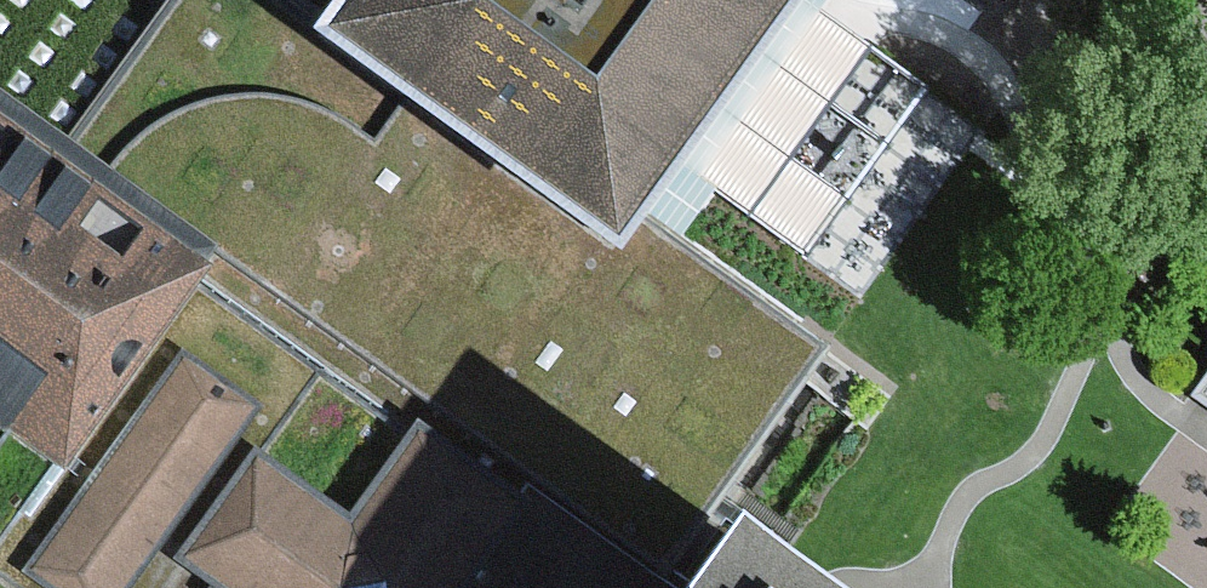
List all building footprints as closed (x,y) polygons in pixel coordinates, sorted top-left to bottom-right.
[(308,15),(287,0),(150,0),(31,174),(117,235),(147,257),(395,437),(511,518),(462,587),(681,587),(692,573),(713,507),(821,348),(632,201),(562,297),(365,153),(262,77),(308,15)] [(308,15),(262,77),(365,153),(562,297),(632,201),(774,9),(816,40),(845,0),(320,0),(308,15)] [(147,257),(117,235),(31,174),(0,152),(0,463),(147,257)] [(30,571),(54,587),(135,587),(264,412),(188,356),(30,571)] [(1189,394),(1206,407),(1206,369),(1189,394)] [(235,469),(157,580),(169,587),(462,587),(511,518),(395,437),(327,534),(235,469)] [(692,573),(681,587),(713,587),(692,573)]
